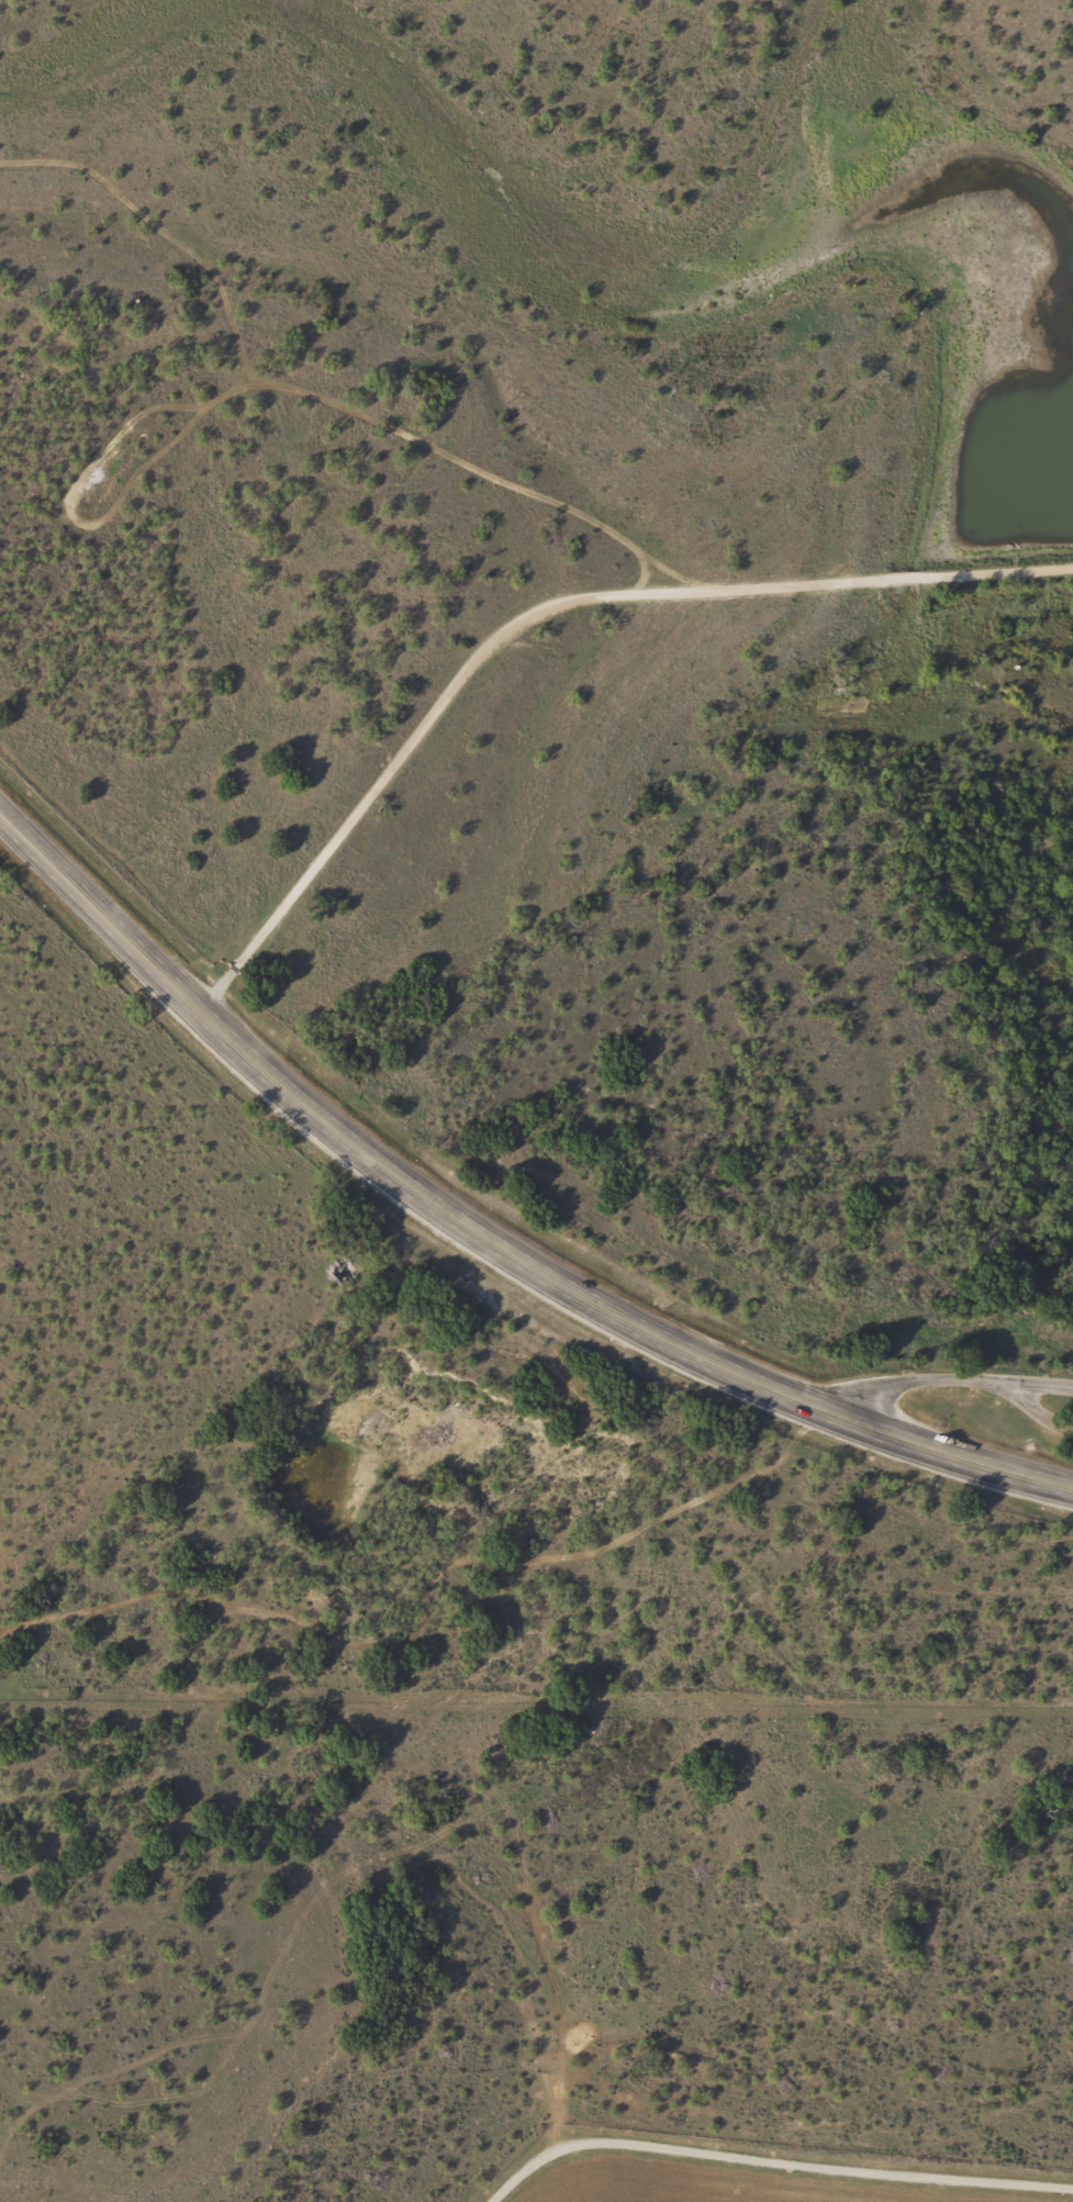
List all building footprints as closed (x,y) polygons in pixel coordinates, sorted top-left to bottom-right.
[(353,1269),(338,1258),(325,1276),(340,1286),(353,1269)]
